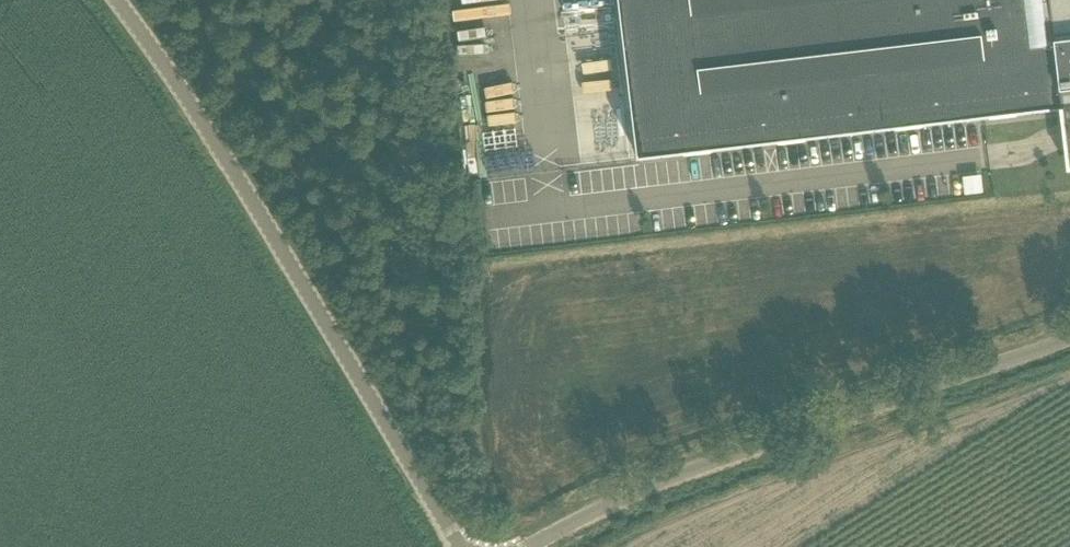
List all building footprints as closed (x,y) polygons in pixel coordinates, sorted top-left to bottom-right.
[(639,161),(1069,109),(1069,0),(620,0),(639,161)]
